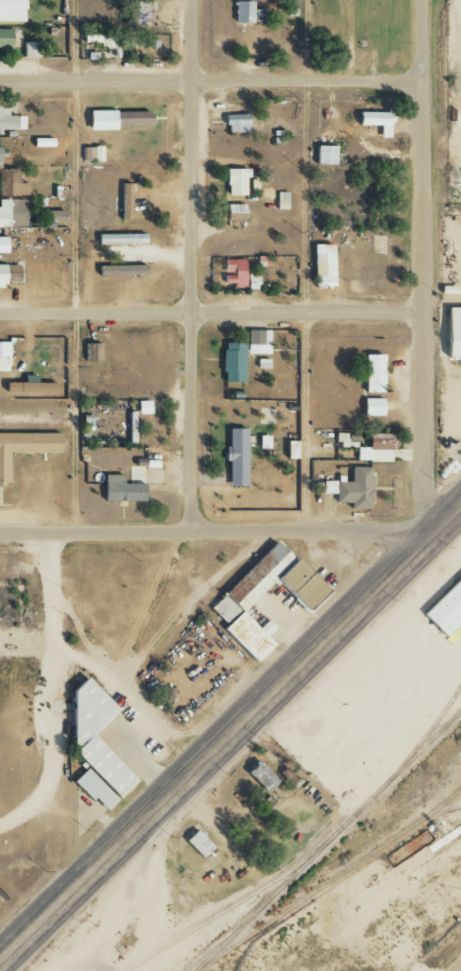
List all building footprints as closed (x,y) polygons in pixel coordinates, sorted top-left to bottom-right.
[(24,21),(24,0),(0,0),(0,21),(24,21)] [(153,1),(134,0),(133,25),(153,26),(153,1)] [(234,23),(252,23),(252,2),(234,1),(234,23)] [(9,29),(0,29),(0,47),(10,47),(9,29)] [(38,58),(38,43),(23,42),(22,57),(38,58)] [(23,116),(7,116),(6,106),(0,106),(0,131),(23,130),(23,116)] [(147,128),(146,111),(87,112),(87,128),(147,128)] [(378,138),(388,138),(389,113),(356,112),(356,125),(379,126),(378,138)] [(225,133),(248,132),(247,114),(224,115),(225,133)] [(314,164),(333,165),(334,146),(314,146),(314,164)] [(101,160),(101,147),(82,147),(82,161),(101,160)] [(25,183),(17,183),(17,169),(0,170),(0,196),(26,196),(25,183)] [(245,196),(245,169),(225,169),(225,196),(245,196)] [(130,184),(119,184),(120,221),(131,220),(130,184)] [(275,209),(286,209),(287,193),(276,192),(275,209)] [(24,227),(23,199),(0,200),(0,228),(24,227)] [(243,205),(225,204),(224,219),(243,220),(243,205)] [(62,222),(63,211),(46,211),(45,221),(62,222)] [(144,244),(143,234),(96,235),(96,245),(144,244)] [(311,245),(313,287),(333,286),(332,245),(311,245)] [(233,271),(232,288),(243,288),(243,260),(223,260),(223,270),(233,271)] [(2,289),(2,282),(19,282),(18,265),(0,265),(0,289),(2,289)] [(98,267),(98,276),(145,275),(145,265),(98,267)] [(232,281),(231,271),(223,272),(223,281),(232,281)] [(258,275),(246,274),(246,289),(257,289),(258,275)] [(460,359),(460,309),(443,309),(442,359),(460,359)] [(269,330),(246,331),(246,354),(269,354),(269,330)] [(7,342),(0,342),(0,371),(8,371),(7,342)] [(244,344),(222,343),(221,382),(243,383),(244,344)] [(100,361),(100,344),(87,344),(86,361),(100,361)] [(381,355),(362,355),(363,393),(382,392),(381,355)] [(54,383),(4,383),(4,393),(54,393),(54,383)] [(362,416),(382,416),(382,399),(362,399),(362,416)] [(137,415),(150,414),(149,401),(136,402),(137,415)] [(141,422),(133,422),(133,412),(128,412),(127,443),(133,443),(133,433),(140,433),(141,422)] [(245,429),(224,429),(225,462),(227,462),(227,487),(246,486),(245,429)] [(0,433),(0,485),(7,485),(8,453),(57,453),(58,434),(0,433)] [(391,462),(392,434),(368,433),(368,448),(356,447),(356,461),(391,462)] [(258,449),(268,448),(268,436),(257,436),(258,449)] [(295,459),(295,441),(284,441),(284,459),(295,459)] [(335,503),(349,503),(349,509),(370,509),(370,468),(350,468),(350,482),(335,482),(335,503)] [(122,475),(103,475),(102,501),(143,502),(143,484),(121,484),(122,475)] [(321,493),(334,494),(335,482),(322,481),(321,493)] [(240,612),(273,580),(304,612),(324,592),(274,541),(219,595),(221,596),(209,608),(224,624),(220,628),(254,662),(272,644),(240,612)] [(460,620),(460,576),(420,614),(442,638),(460,620)] [(134,782),(89,734),(115,710),(84,677),(70,690),(70,750),(85,767),(71,781),(88,799),(94,799),(104,810),(134,782)] [(278,780),(256,759),(244,772),(266,793),(278,780)] [(184,840),(201,858),(212,847),(195,829),(184,840)]
